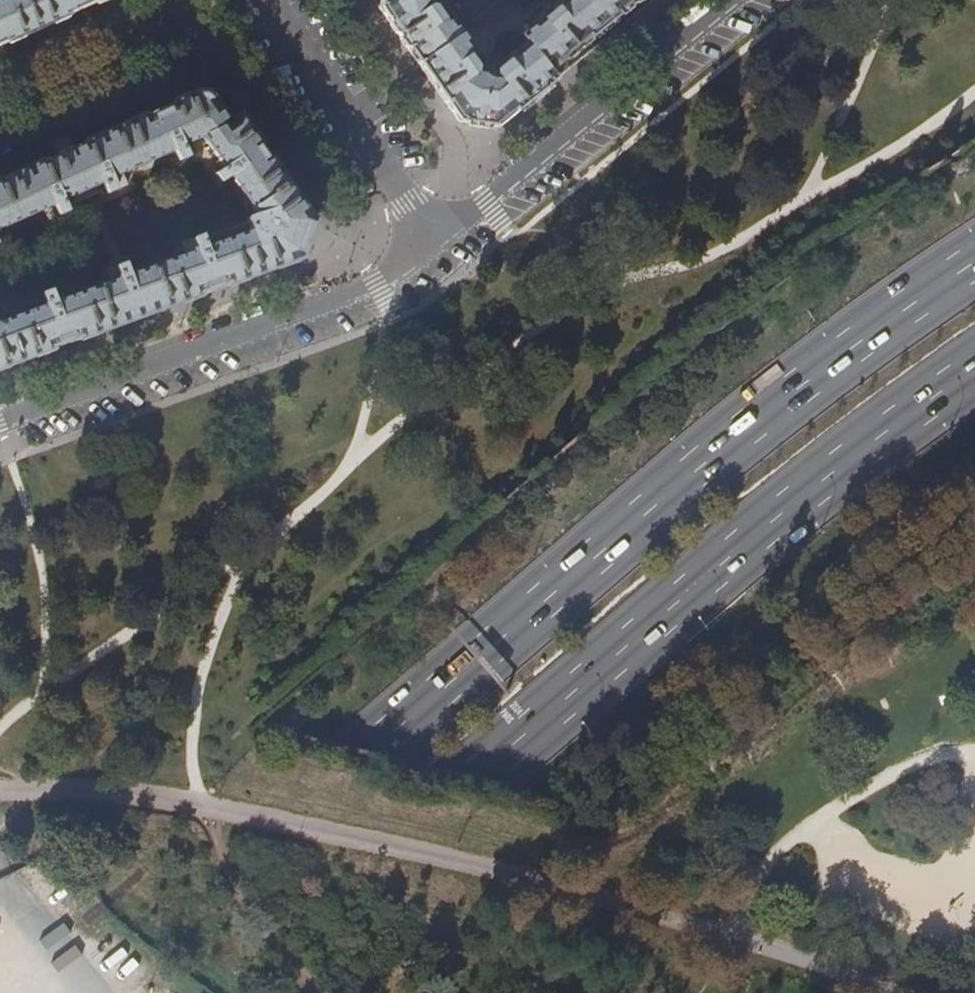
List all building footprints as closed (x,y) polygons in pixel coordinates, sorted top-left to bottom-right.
[(61,19),(103,0),(1,0),(0,0),(0,45),(61,19)] [(380,9),(443,99),(459,122),(478,124),(498,128),(557,80),(551,73),(601,31),(639,0),(558,0),(550,7),(551,9),(539,19),(541,22),(519,39),(525,47),(506,63),(505,62),(498,68),(501,73),(496,76),(496,77),(496,80),(491,79),(492,73),(481,72),(480,78),(474,77),(475,70),(474,68),(478,64),(474,57),(477,54),(450,16),(445,18),(441,11),(437,14),(433,10),(427,10),(429,3),(435,3),(436,0),(381,0),(380,9)] [(313,223),(312,223),(313,220),(285,179),(240,115),(229,122),(219,109),(209,95),(203,92),(197,93),(119,128),(0,182),(0,227),(48,206),(49,206),(61,201),(65,206),(103,189),(100,183),(114,178),(113,177),(168,152),(169,153),(183,147),(182,146),(203,137),(262,222),(260,228),(250,231),(247,223),(204,239),(207,246),(193,251),(193,252),(132,273),(132,272),(117,277),(117,278),(58,300),(58,299),(43,303),(43,304),(32,308),(29,300),(0,310),(0,368),(49,350),(119,325),(225,286),(301,259),(302,255),(302,256),(313,223)]
